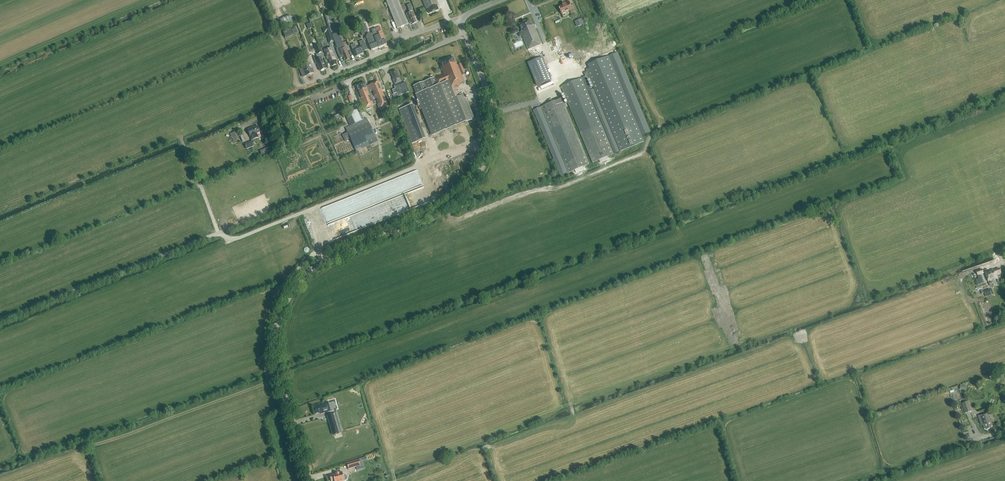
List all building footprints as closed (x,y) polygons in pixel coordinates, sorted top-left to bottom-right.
[(408,24),(398,0),(386,0),(397,29),(408,24)] [(439,9),(437,5),(436,0),(423,0),(426,9),(427,9),(429,13),(439,9)] [(571,13),(577,11),(574,5),(571,6),(569,2),(565,4),(565,5),(559,7),(562,14),(570,11),(571,13)] [(415,17),(414,14),(410,4),(407,6),(409,10),(410,10),(411,12),(406,14),(410,23),(411,23),(412,24),(416,23),(414,17),(415,17)] [(292,21),(289,14),(278,19),(281,26),(292,21)] [(521,32),(524,39),(528,49),(542,44),(534,25),(532,25),(530,19),(519,24),(522,31),(521,32)] [(328,27),(323,28),(324,32),(326,31),(329,42),(333,41),(328,27)] [(380,27),(371,30),(372,33),(370,34),(370,33),(368,34),(366,37),(371,50),(378,48),(383,46),(387,44),(380,27)] [(290,28),(283,31),(285,38),(293,34),(290,28)] [(347,49),(347,48),(346,45),(343,46),(339,35),(334,37),(337,47),(336,48),(340,58),(344,57),(345,61),(349,59),(349,57),(350,57),(347,49)] [(364,51),(367,50),(364,40),(359,42),(361,46),(356,48),(355,44),(351,45),(355,57),(365,53),(364,51)] [(322,58),(324,57),(319,44),(315,46),(318,54),(316,55),(317,56),(313,58),(315,61),(316,64),(317,63),(320,71),(326,69),(322,58)] [(327,59),(329,59),(332,66),(336,64),(335,62),(337,62),(331,47),(324,50),(327,59)] [(617,53),(609,56),(642,135),(650,132),(617,53)] [(644,142),(642,135),(609,56),(588,65),(590,69),(587,70),(587,72),(584,73),(586,77),(587,80),(587,79),(590,78),(594,89),(620,151),(622,151),(644,142)] [(458,97),(454,87),(461,85),(460,84),(464,82),(461,74),(464,73),(462,67),(461,64),(457,65),(456,62),(455,63),(453,57),(440,62),(442,66),(441,67),(444,75),(434,79),(437,86),(447,82),(449,89),(447,90),(451,99),(458,97)] [(543,57),(528,63),(537,87),(552,81),(543,57)] [(307,76),(307,75),(314,73),(310,62),(308,63),(307,61),(302,63),(303,65),(301,66),(303,69),(299,70),(304,78),(307,76)] [(395,85),(401,82),(400,78),(399,78),(395,70),(390,72),(393,79),(392,79),(395,85)] [(464,94),(458,97),(451,99),(447,90),(449,89),(447,82),(437,86),(434,79),(434,77),(413,86),(433,135),(474,119),(464,94)] [(586,77),(582,78),(614,154),(620,151),(594,89),(591,91),(587,80),(586,77)] [(582,78),(561,87),(580,133),(593,163),(599,160),(607,157),(614,154),(601,124),(582,78)] [(378,81),(369,85),(370,87),(367,88),(364,82),(355,85),(353,86),(355,92),(356,91),(362,105),(361,105),(363,109),(377,103),(379,108),(387,105),(378,81)] [(395,88),(392,89),(394,94),(397,93),(398,96),(409,92),(405,82),(394,86),(395,88)] [(541,107),(568,173),(575,170),(583,167),(589,164),(562,98),(541,107)] [(423,139),(410,105),(399,109),(412,144),(423,139)] [(541,107),(534,110),(559,171),(561,176),(568,173),(541,107)] [(350,113),(345,115),(349,124),(354,122),(350,113)] [(350,126),(346,128),(356,151),(370,144),(369,142),(376,138),(367,118),(363,120),(355,124),(350,126)] [(252,139),(256,138),(258,137),(257,134),(260,133),(257,126),(252,128),(247,130),(250,137),(251,136),(252,139)] [(235,132),(232,133),(230,134),(233,142),(239,139),(235,132)] [(247,149),(254,146),(252,141),(245,144),(247,149)] [(469,162),(462,164),(464,171),(472,169),(469,162)] [(999,273),(1001,273),(999,269),(994,271),(994,270),(985,273),(988,279),(988,281),(997,278),(996,276),(1000,275),(999,273)] [(972,411),(968,401),(962,404),(965,413),(972,411)] [(314,408),(316,414),(323,412),(327,410),(326,408),(327,408),(326,404),(325,404),(324,402),(320,403),(317,404),(317,405),(314,405),(315,408),(314,408)] [(334,435),(339,433),(333,414),(328,415),(334,435)] [(987,428),(987,430),(991,428),(990,427),(993,426),(990,420),(988,414),(980,417),(980,418),(979,418),(981,426),(983,425),(984,429),(987,428)] [(360,466),(358,459),(346,463),(348,469),(360,466)] [(346,476),(346,475),(344,475),(343,475),(342,472),(329,475),(331,480),(333,480),(334,480),(343,480),(344,480),(346,480),(347,479),(347,478),(346,476)]
